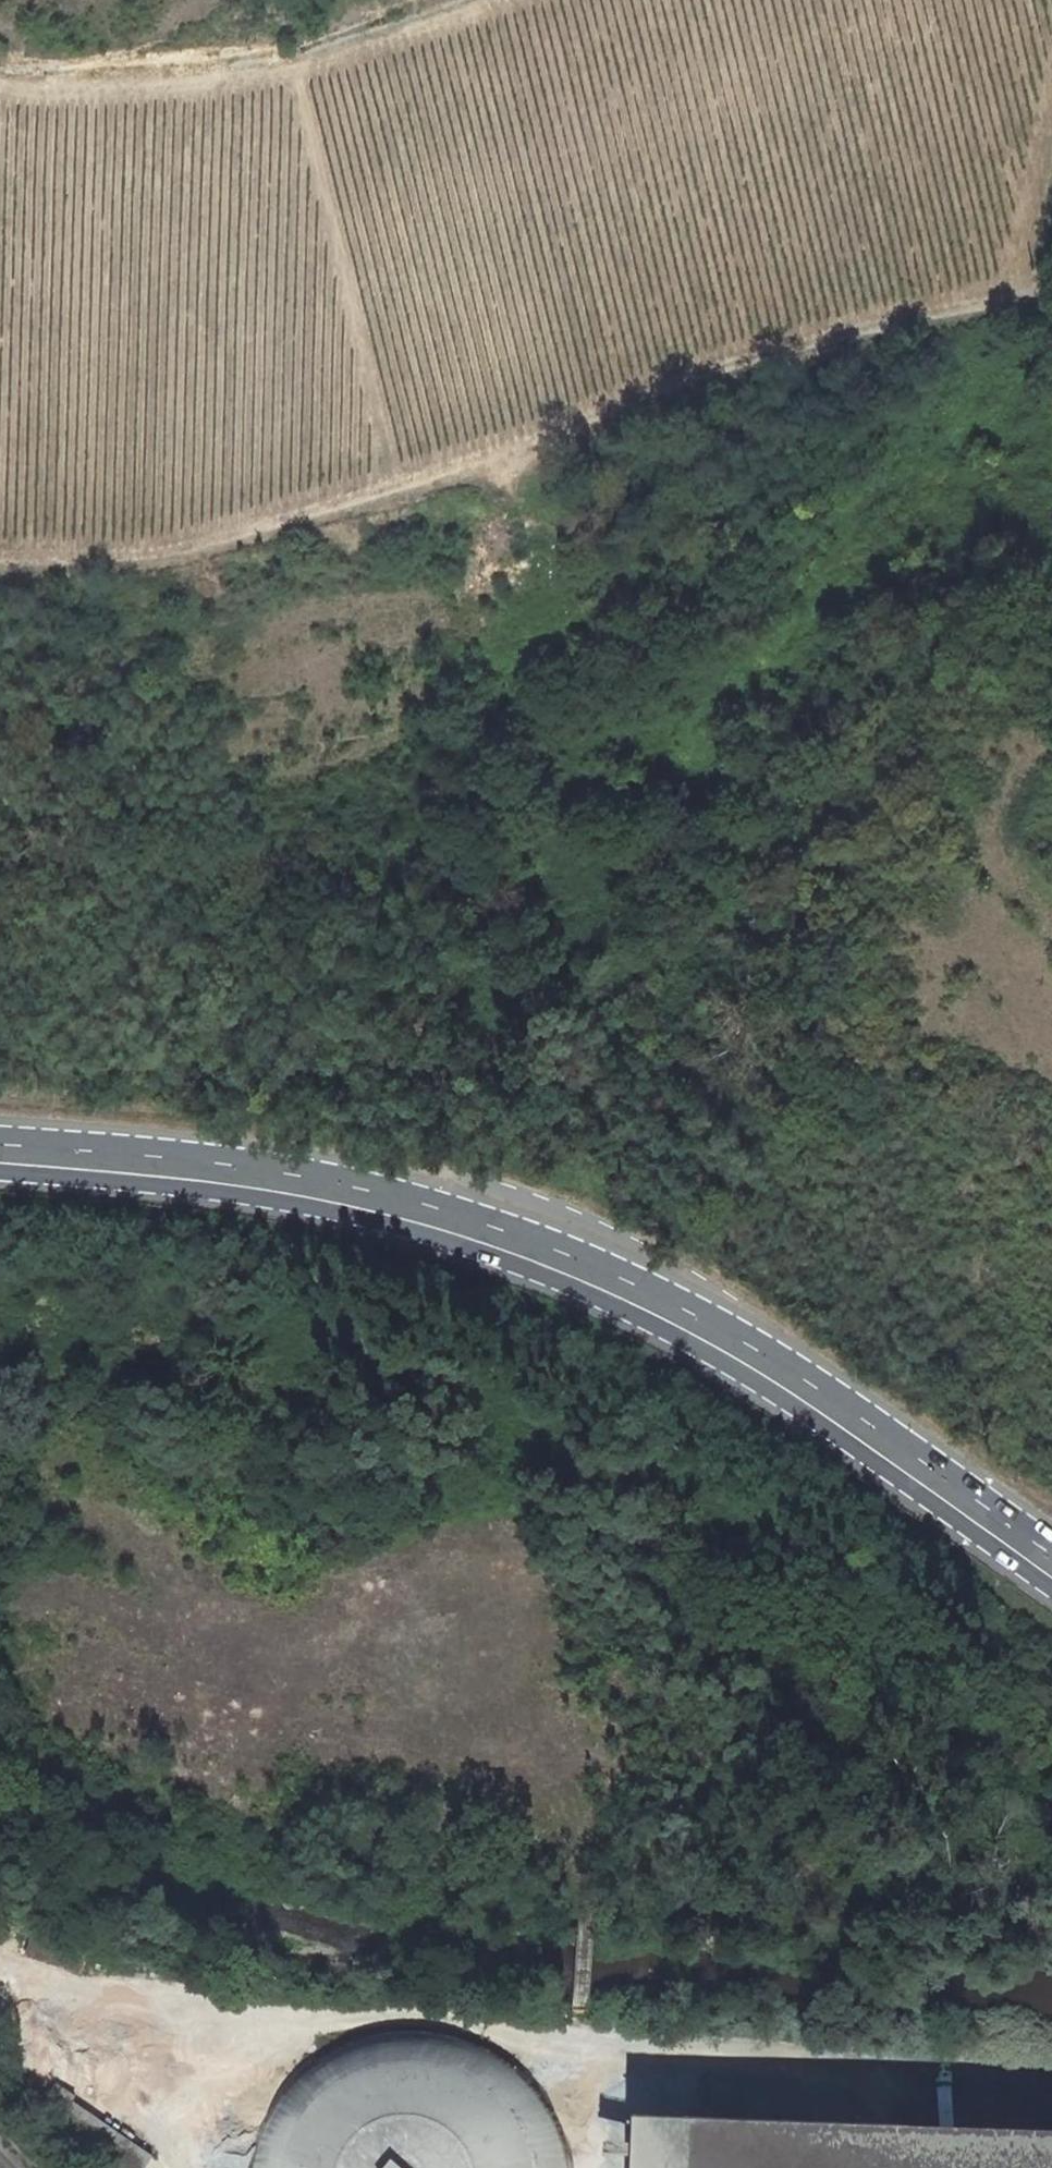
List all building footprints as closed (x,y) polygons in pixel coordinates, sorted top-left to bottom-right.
[(572,2144),(551,2109),(535,2092),(485,2057),(428,2042),(393,2043),(354,2055),(328,2068),(295,2093),(261,2145),(254,2167),(580,2167),(572,2144)] [(76,2114),(83,2106),(64,2092),(38,2125),(92,2167),(146,2167),(76,2114)] [(645,2146),(644,2167),(1051,2167),(1051,2159),(700,2148),(645,2146)]
